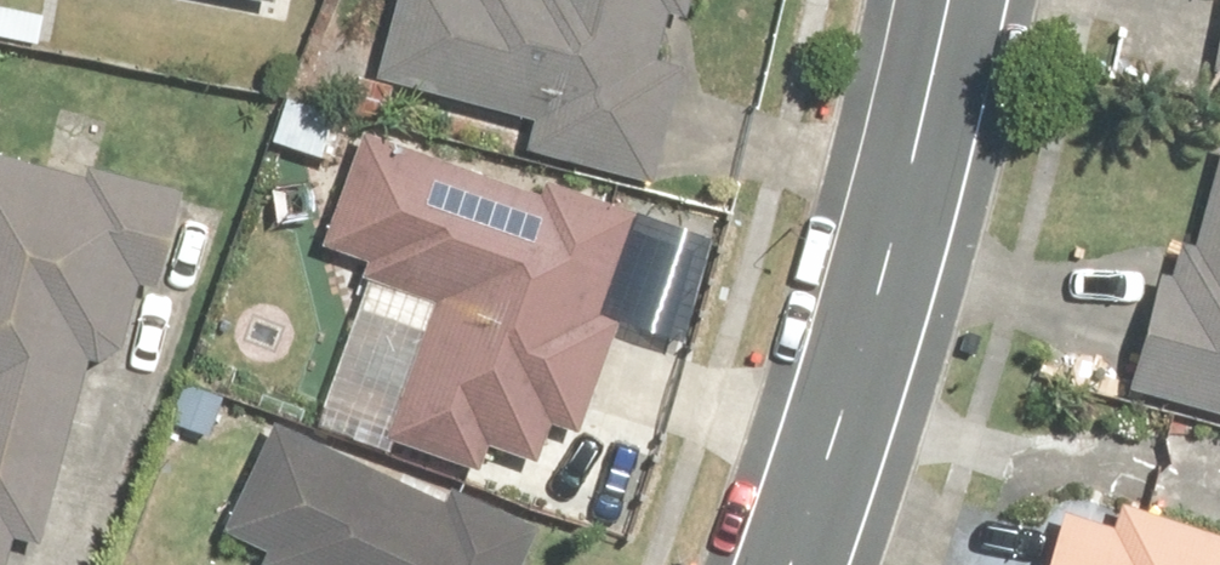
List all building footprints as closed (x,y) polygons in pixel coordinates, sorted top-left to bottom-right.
[(264,13),(266,0),(198,0),(264,13)] [(371,83),(354,79),(344,118),(385,128),(393,97),(522,129),(515,157),(641,189),(670,73),(646,67),(657,23),(679,28),(686,0),(392,0),(371,83)] [(1206,81),(1219,83),(1219,2),(1206,81)] [(20,170),(0,165),(0,556),(3,542),(33,549),(77,371),(103,377),(125,286),(151,293),(172,207),(90,187),(105,129),(35,112),(20,170)] [(368,278),(317,413),(474,477),(485,450),(525,467),(513,498),(595,529),(619,465),(566,444),(569,438),(610,329),(592,322),(630,221),(530,183),(523,203),(354,139),(310,256),(368,278)] [(1121,389),(1219,417),(1219,144),(1218,143),(1180,275),(1155,268),(1121,389)] [(222,398),(173,381),(156,431),(204,448),(222,398)] [(259,429),(210,533),(254,554),(249,564),(513,564),(529,530),(440,488),(430,510),(259,429)] [(1044,564),(1219,564),(1219,525),(1212,548),(1066,499),(1044,564)]
